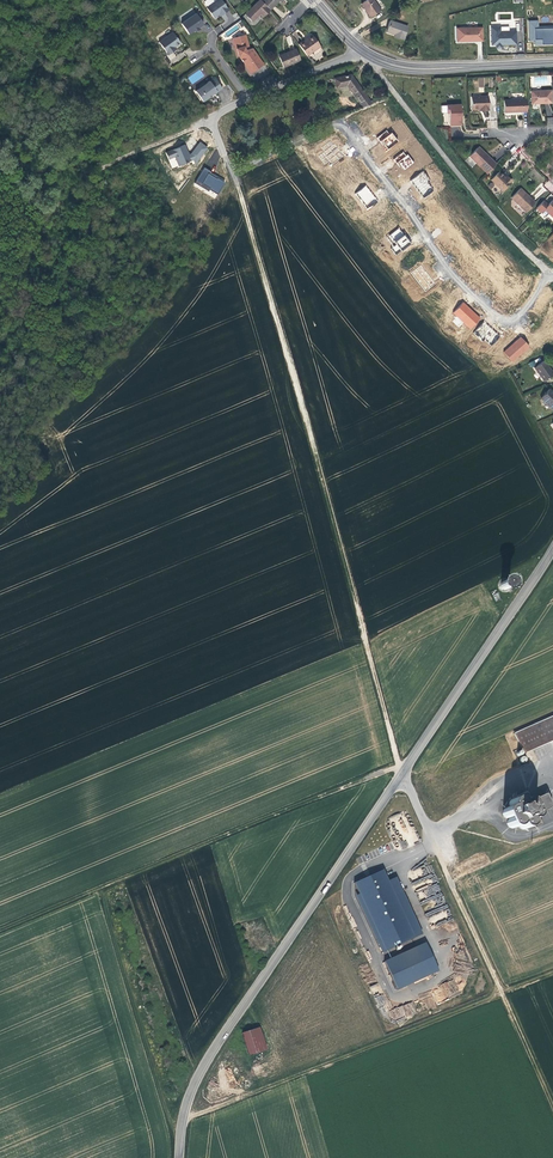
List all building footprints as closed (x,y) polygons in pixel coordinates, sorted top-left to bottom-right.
[(210,9),(217,4),(214,0),(212,0),(206,4),(210,9)] [(209,10),(217,20),(222,16),(225,14),(227,16),(232,13),(223,0),(214,0),(217,4),(210,9),(209,10)] [(265,4),(273,13),(283,3),(285,5),(288,1),(287,0),(268,0),(265,4)] [(373,0),(367,0),(360,5),(370,19),(381,12),(373,0)] [(273,13),(265,4),(263,2),(248,17),(255,24),(261,19),(260,17),(262,15),(267,19),(273,13)] [(206,28),(199,17),(184,28),(192,38),(197,34),(201,31),(206,28)] [(410,28),(389,22),(385,34),(396,37),(396,39),(406,42),(410,28)] [(538,22),(529,22),(529,42),(535,42),(534,40),(541,40),(542,45),(552,45),(552,27),(539,28),(538,22)] [(220,25),(214,29),(218,33),(223,29),(220,25)] [(228,35),(238,29),(236,26),(226,32),(228,35)] [(483,42),(483,28),(457,29),(457,42),(483,42)] [(500,32),(500,28),(491,28),(492,46),(516,45),(516,32),(500,32)] [(184,46),(176,35),(162,45),(171,58),(176,54),(175,52),(184,46)] [(253,51),(248,36),(235,40),(238,49),(241,58),(242,58),(246,64),(255,75),(267,66),(255,50),(253,51)] [(324,48),(316,36),(311,40),(311,41),(307,44),(307,43),(302,46),(311,58),(324,48)] [(304,62),(299,51),(290,55),(290,57),(283,60),(287,70),(304,62)] [(192,84),(204,76),(200,69),(188,78),(192,84)] [(357,88),(348,75),(334,78),(336,86),(345,84),(351,92),(357,88)] [(226,91),(219,81),(213,84),(209,86),(207,85),(203,88),(203,91),(199,93),(206,104),(216,97),(220,94),(221,95),(226,91)] [(550,102),(550,89),(529,90),(530,103),(550,102)] [(487,109),(487,94),(470,95),(470,108),(481,108),(481,109),(487,109)] [(526,111),(525,98),(502,99),(502,111),(526,111)] [(460,114),(459,103),(445,104),(445,112),(447,111),(448,124),(458,124),(458,114),(460,114)] [(371,105),(358,111),(361,118),(363,117),(365,117),(367,122),(366,122),(368,129),(382,123),(377,111),(374,112),(371,105)] [(384,130),(374,137),(377,141),(378,140),(381,144),(385,148),(395,140),(388,132),(386,133),(384,130)] [(321,151),(331,163),(343,154),(339,150),(338,150),(336,147),(332,143),(331,144),(328,140),(320,146),(323,150),(321,151)] [(195,161),(196,164),(208,149),(201,143),(192,155),(195,161)] [(185,146),(167,154),(169,160),(176,157),(180,167),(192,162),(189,156),(187,149),(185,146)] [(486,155),(477,146),(476,147),(485,156),(486,155)] [(485,156),(476,147),(468,155),(486,173),(495,164),(486,155),(485,156)] [(400,151),(391,158),(394,162),(395,161),(398,165),(401,170),(412,162),(405,153),(403,155),(400,151)] [(205,168),(195,184),(202,188),(203,185),(210,189),(210,191),(218,196),(225,184),(218,179),(218,180),(210,175),(211,174),(212,172),(205,168)] [(420,171),(408,180),(414,188),(421,197),(431,189),(425,182),(428,181),(420,171)] [(504,177),(497,171),(489,180),(501,191),(510,180),(506,175),(504,177)] [(352,192),(365,209),(373,203),(376,201),(369,193),(363,185),(352,192)] [(527,195),(519,188),(510,198),(525,213),(533,204),(525,196),(527,195)] [(534,203),(527,195),(525,196),(533,204),(534,203)] [(552,201),(547,205),(543,201),(536,209),(550,223),(552,220),(552,202),(552,201)] [(432,203),(422,211),(426,216),(430,221),(440,213),(432,203)] [(445,220),(435,228),(442,237),(442,236),(444,238),(443,239),(447,244),(457,236),(445,220)] [(396,227),(386,235),(393,244),(391,246),(388,248),(393,254),(409,242),(405,237),(404,238),(401,234),(396,227)] [(383,237),(391,246),(393,244),(386,235),(383,237)] [(423,291),(433,283),(423,270),(423,271),(421,269),(422,268),(418,264),(409,272),(423,291)] [(482,269),(474,277),(483,285),(484,284),(486,286),(485,287),(490,291),(503,278),(495,270),(489,276),(482,269)] [(539,328),(552,316),(552,304),(550,301),(540,309),(540,310),(539,311),(538,311),(530,318),(539,328)] [(467,328),(477,318),(468,310),(460,302),(450,312),(467,328)] [(481,321),(470,332),(480,341),(481,339),(488,345),(497,336),(489,328),(481,321)] [(511,342),(500,352),(509,361),(526,346),(517,336),(511,342)] [(551,374),(542,361),(532,368),(541,381),(551,374)] [(546,389),(537,399),(549,410),(552,406),(552,395),(546,389)] [(552,744),(552,718),(514,738),(524,758),(552,744)] [(531,799),(528,791),(499,804),(513,835),(527,829),(528,832),(543,825),(538,814),(552,807),(546,792),(531,799)] [(383,869),(354,881),(359,892),(382,942),(410,930),(388,880),(383,869)] [(396,876),(388,880),(410,930),(382,942),(359,892),(355,894),(381,952),(421,934),(396,876)] [(424,943),(405,951),(408,957),(402,960),(413,982),(437,971),(424,943)] [(396,990),(413,982),(402,960),(408,957),(405,951),(383,961),(396,990)] [(378,1006),(385,1005),(382,995),(376,997),(378,1006)] [(413,1003),(390,1009),(392,1020),(415,1015),(413,1003)] [(252,1025),(240,1029),(242,1035),(254,1031),(252,1025)] [(260,1029),(254,1031),(242,1035),(249,1057),(267,1051),(260,1029)]
